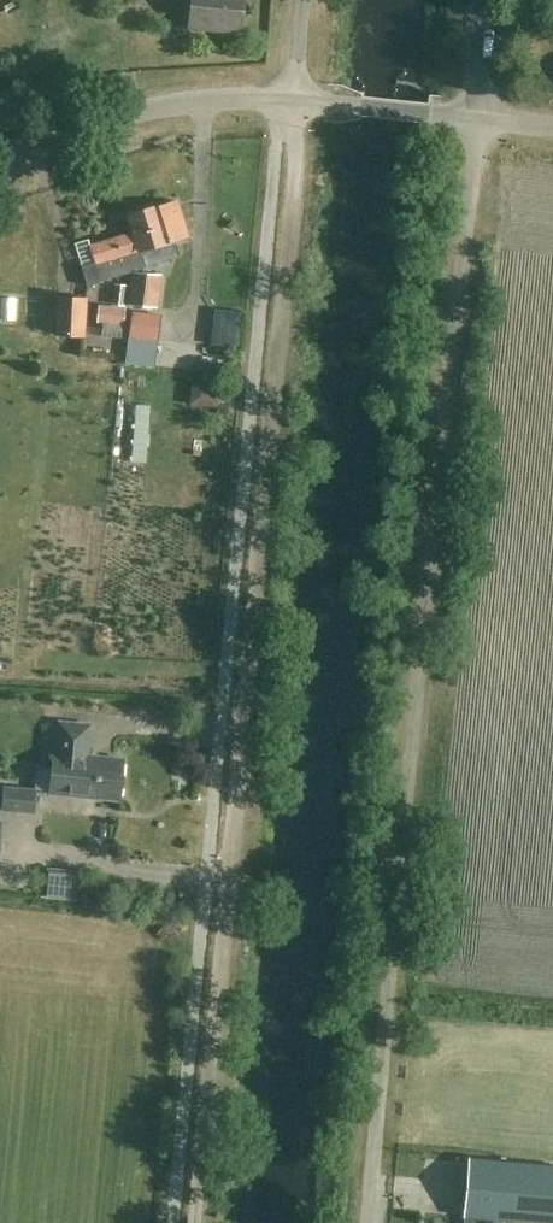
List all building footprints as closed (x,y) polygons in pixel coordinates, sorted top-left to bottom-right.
[(242,0),(189,0),(187,30),(239,34),(242,0)] [(136,232),(142,251),(167,243),(185,237),(175,202),(156,208),(156,207),(127,216),(132,233),(136,232)] [(139,252),(142,251),(136,232),(132,233),(88,246),(94,264),(80,268),(86,286),(100,282),(100,280),(130,272),(144,268),(139,252)] [(159,275),(130,272),(126,305),(155,308),(159,275)] [(98,304),(98,310),(96,322),(123,325),(127,285),(114,284),(112,306),(98,304)] [(83,336),(86,299),(56,297),(54,334),(83,336)] [(131,309),(129,332),(125,362),(154,365),(159,313),(131,309)] [(202,377),(199,396),(219,398),(221,379),(202,377)] [(117,800),(121,759),(86,756),(89,724),(58,721),(55,753),(52,752),(48,793),(117,800)] [(4,787),(2,809),(33,812),(35,790),(4,787)] [(40,871),(39,895),(69,896),(70,872),(40,871)] [(502,1220),(538,1222),(552,1222),(552,1167),(469,1159),(463,1222),(502,1222),(502,1220)]
